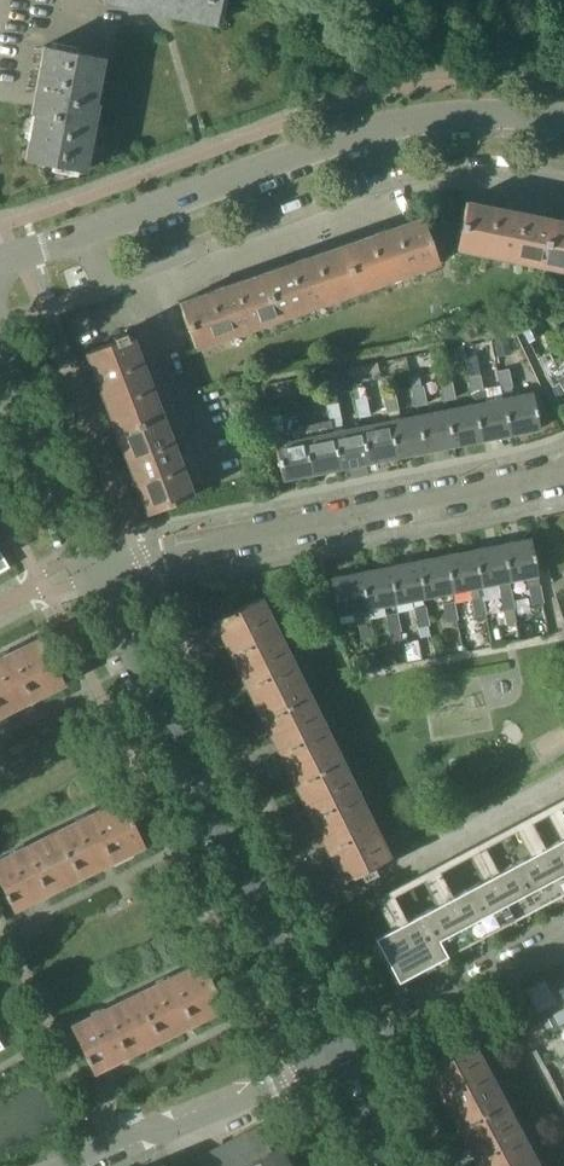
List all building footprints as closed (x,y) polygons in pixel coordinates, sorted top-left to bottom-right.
[(147,8),(147,11),(215,23),(219,0),(106,0),(147,8)] [(104,54),(43,43),(30,112),(32,112),(23,157),(85,169),(98,100),(95,100),(104,54)] [(540,265),(549,217),(465,200),(455,248),(540,265)] [(340,245),(356,290),(437,262),(421,217),(340,245)] [(563,270),(563,220),(549,217),(540,265),(563,270)] [(275,319),(356,290),(340,245),(259,273),(275,319)] [(178,301),(194,347),(275,319),(259,273),(178,301)] [(563,320),(563,302),(560,300),(549,307),(559,323),(563,320)] [(532,324),(523,328),(530,341),(538,337),(532,324)] [(116,431),(159,415),(128,334),(85,350),(116,431)] [(496,352),(507,350),(505,339),(494,341),(496,352)] [(553,388),(552,388),(558,400),(563,396),(563,364),(559,355),(554,358),(549,351),(537,356),(553,388)] [(532,392),(513,396),(512,387),(509,368),(497,371),(500,389),(501,389),(502,398),(503,398),(510,433),(539,427),(532,392)] [(473,394),(484,392),(480,374),(469,376),(473,394)] [(420,377),(410,378),(412,388),(413,388),(413,387),(421,386),(420,377)] [(445,400),(455,398),(451,380),(441,382),(445,400)] [(413,387),(413,388),(417,405),(426,403),(423,386),(421,386),(413,387)] [(388,411),(398,409),(394,391),(384,394),(388,411)] [(340,467),(368,461),(361,426),(343,430),(341,421),(342,421),(338,402),(337,402),(336,394),(325,396),(327,404),(326,404),(329,419),(330,419),(331,423),(333,432),(340,467)] [(359,417),(369,415),(366,397),(356,399),(359,417)] [(503,398),(502,398),(475,403),(482,439),(510,433),(503,398)] [(475,403),(446,409),(453,444),(482,439),(475,403)] [(428,413),(418,415),(425,450),(453,444),(446,409),(428,413)] [(270,416),(274,433),(283,431),(280,414),(270,416)] [(190,495),(159,415),(116,431),(147,512),(190,495)] [(396,456),(425,450),(418,415),(389,421),(396,456)] [(312,473),(340,467),(333,432),(331,423),(330,419),(329,419),(302,425),(305,437),(312,473)] [(368,461),(396,456),(389,421),(361,426),(368,461)] [(283,431),(274,433),(283,478),(312,473),(305,437),(286,441),(284,431),(283,431)] [(510,579),(527,576),(538,574),(531,539),(501,545),(508,580),(510,579)] [(510,579),(508,580),(501,545),(472,551),(479,586),(481,585),(498,582),(500,591),(511,589),(510,579)] [(9,565),(0,549),(0,570),(9,565)] [(481,585),(479,586),(472,551),(443,557),(449,591),(470,587),(475,616),(476,616),(482,615),(483,614),(485,614),(487,614),(483,594),(482,595),(481,585)] [(413,562),(420,597),(449,591),(443,557),(413,562)] [(384,568),(391,603),(420,597),(413,562),(384,568)] [(362,609),(391,603),(384,568),(355,574),(362,609)] [(325,607),(336,604),(337,614),(362,609),(355,574),(331,579),(331,582),(315,585),(325,607)] [(540,584),(529,586),(532,604),(543,602),(540,584)] [(230,652),(273,631),(257,600),(260,598),(260,597),(232,611),(232,609),(222,614),(223,616),(214,620),(230,652)] [(454,600),(442,602),(446,622),(459,619),(454,600)] [(426,606),(414,608),(418,627),(430,624),(426,606)] [(505,624),(516,622),(514,608),(503,610),(505,624)] [(398,611),(385,614),(389,633),(401,630),(398,611)] [(482,615),(476,616),(477,622),(486,620),(485,614),(483,614),(482,615)] [(369,617),(357,619),(361,639),(373,636),(369,617)] [(263,718),(303,698),(297,686),(299,685),(273,631),(230,652),(263,718)] [(0,656),(0,715),(64,683),(41,636),(40,637),(0,656)] [(352,663),(357,671),(378,667),(376,658),(352,663)] [(263,718),(279,750),(295,782),(335,762),(329,751),(332,750),(305,697),(303,698),(263,718)] [(338,761),(335,762),(295,782),(327,848),(370,827),(338,761)] [(119,798),(55,830),(57,833),(78,877),(144,845),(121,797),(119,798)] [(370,827),(327,848),(343,881),(360,872),(362,877),(374,871),(375,872),(381,869),(378,864),(390,858),(389,857),(386,858),(370,827)] [(4,892),(3,892),(7,900),(8,900),(13,910),(78,877),(57,833),(55,830),(0,857),(0,884),(4,892)] [(375,937),(398,981),(563,893),(563,837),(375,937)] [(200,961),(136,992),(137,996),(159,1039),(224,1007),(201,960),(200,961)] [(71,1024),(70,1025),(84,1054),(88,1062),(93,1072),(159,1039),(137,996),(136,992),(71,1024)] [(557,1023),(553,1016),(543,1021),(546,1028),(557,1023)] [(527,1028),(532,1038),(545,1031),(540,1022),(527,1028)] [(459,1126),(498,1105),(492,1094),(495,1092),(467,1041),(471,1039),(471,1038),(425,1062),(459,1126)] [(555,1046),(560,1056),(563,1054),(563,1041),(555,1046)] [(498,1105),(459,1126),(480,1165),(531,1165),(526,1158),(529,1156),(501,1104),(498,1105)] [(246,1132),(260,1158),(272,1151),(259,1125),(246,1132)] [(233,1139),(247,1164),(260,1158),(246,1132),(233,1139)] [(247,1164),(233,1139),(220,1145),(231,1165),(244,1165),(247,1164)] [(280,1144),(277,1145),(278,1148),(272,1151),(260,1158),(247,1164),(244,1165),(291,1165),(280,1144)] [(215,1165),(231,1165),(220,1145),(208,1152),(215,1165)] [(208,1152),(195,1159),(199,1165),(215,1165),(208,1152)]
